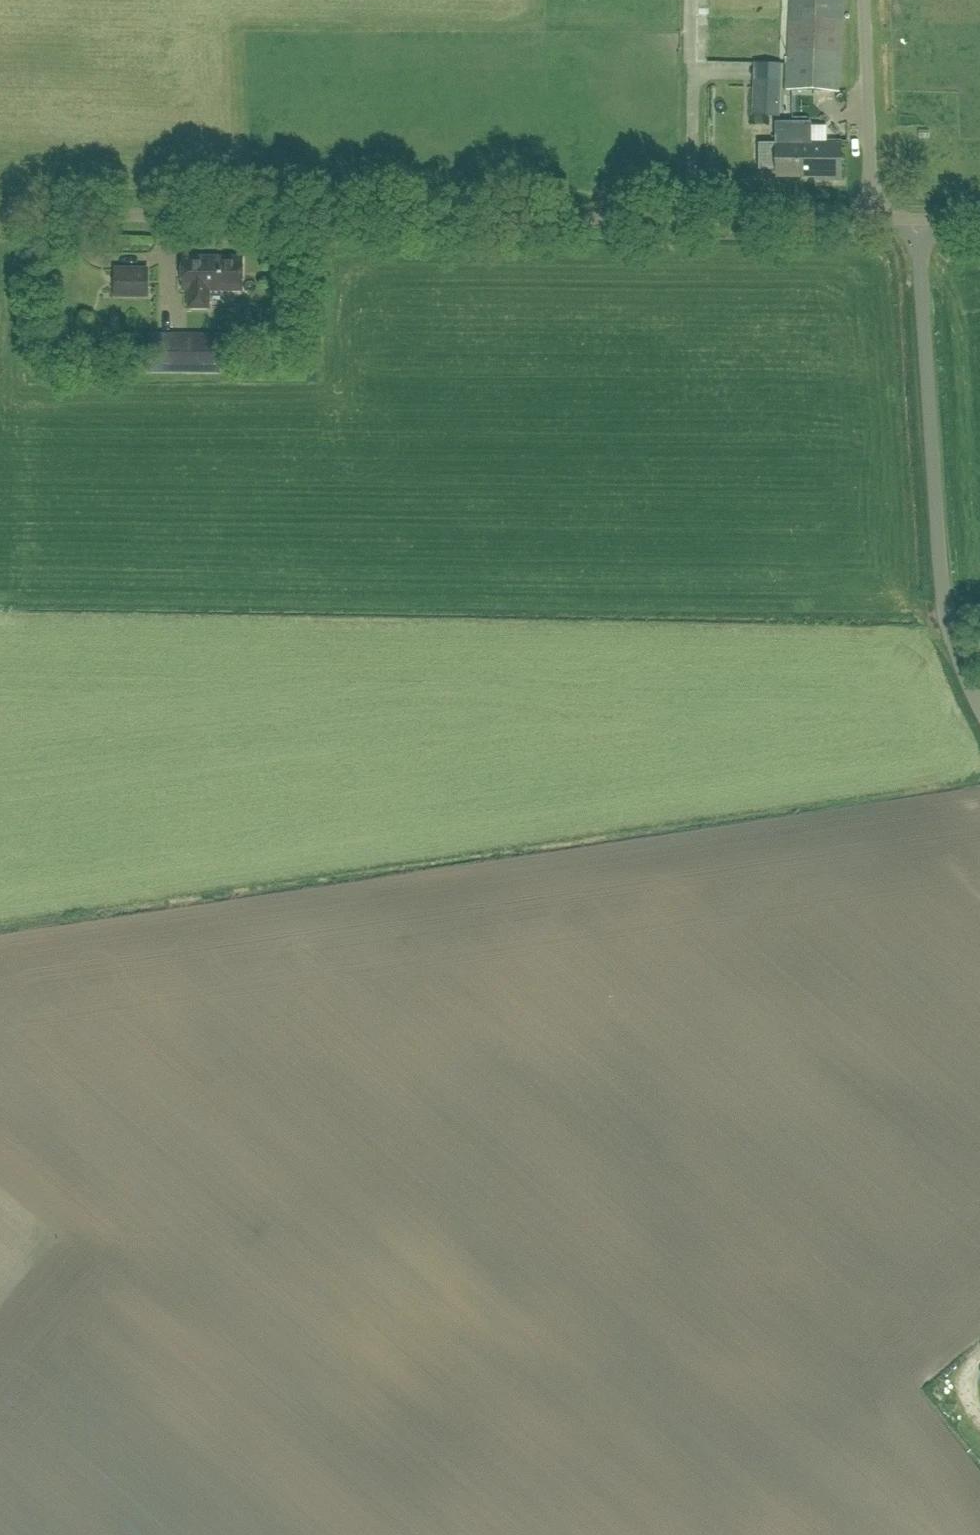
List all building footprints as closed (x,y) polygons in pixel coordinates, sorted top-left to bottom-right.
[(786,90),(839,93),(843,0),(790,0),(786,90)] [(841,181),(841,142),(776,142),(776,179),(815,178),(815,181),(841,181)] [(250,259),(191,259),(191,291),(197,291),(197,308),(216,309),(216,291),(250,291),(250,259)] [(149,269),(115,269),(115,298),(149,298),(149,269)] [(220,335),(148,334),(148,373),(220,373),(220,335)]
